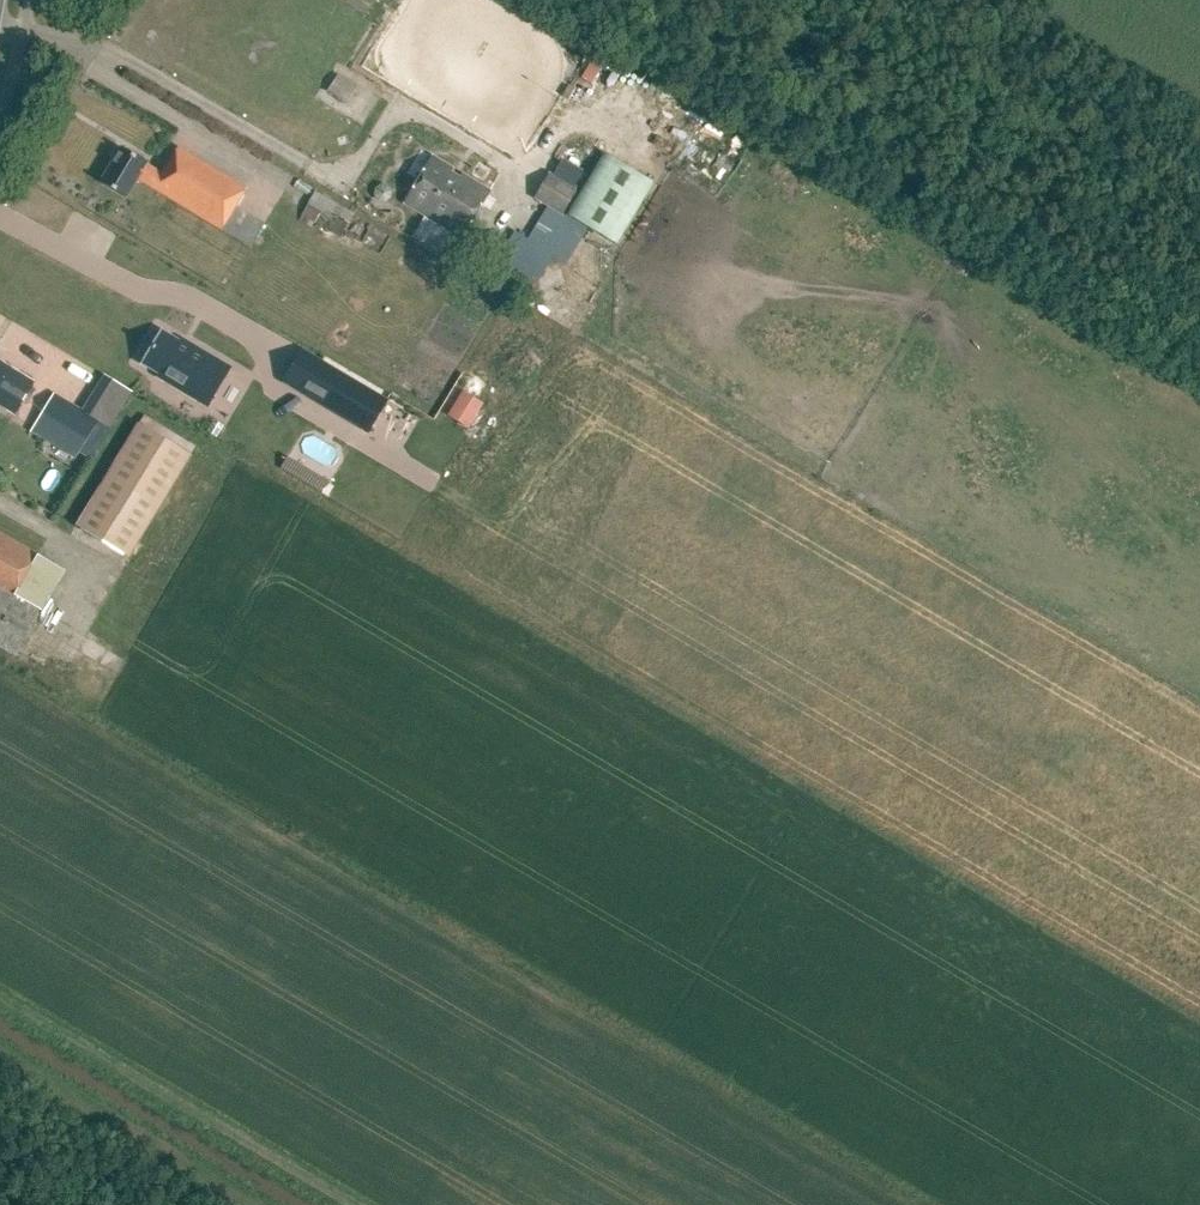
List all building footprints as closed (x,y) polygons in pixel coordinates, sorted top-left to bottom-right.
[(327,92),(346,104),(359,85),(340,72),(327,92)] [(340,147),(348,144),(346,136),(337,138),(340,147)] [(251,248),(264,225),(233,207),(245,188),(177,148),(162,173),(148,164),(148,163),(121,147),(99,183),(125,199),(137,180),(251,248)] [(432,157),(403,203),(461,238),(489,192),(432,157)] [(573,189),(583,172),(563,160),(553,177),(573,189)] [(579,223),(598,190),(618,202),(633,176),(623,171),(624,169),(612,162),(605,172),(593,165),(577,191),(562,216),(572,222),(574,220),(579,223)] [(562,216),(577,191),(573,189),(553,177),(549,174),(534,199),(559,214),(562,216)] [(598,234),(618,202),(598,190),(579,223),(598,234)] [(353,214),(315,192),(298,220),(312,228),(320,213),(329,218),(331,214),(348,223),(353,214)] [(563,264),(579,237),(567,230),(572,222),(562,216),(559,214),(550,230),(538,223),(534,230),(528,240),(518,234),(501,264),(534,286),(551,257),(563,264)] [(534,286),(501,264),(493,259),(482,277),(525,301),(534,286)] [(190,348),(160,330),(141,363),(159,374),(157,377),(197,400),(220,361),(192,345),(190,348)] [(291,342),(276,367),(338,403),(353,378),(291,342)] [(14,415),(34,383),(0,362),(0,406),(14,415)] [(465,388),(449,414),(471,427),(487,401),(465,388)] [(82,412),(53,394),(38,417),(83,445),(78,454),(89,460),(109,428),(82,412)] [(129,558),(192,456),(190,455),(195,447),(144,415),(139,423),(138,422),(75,525),(129,558)] [(37,555),(0,533),(0,591),(12,598),(37,555)] [(40,613),(65,570),(37,554),(37,555),(12,598),(40,613)] [(12,598),(0,591),(0,648),(15,657),(40,613),(12,598)]
